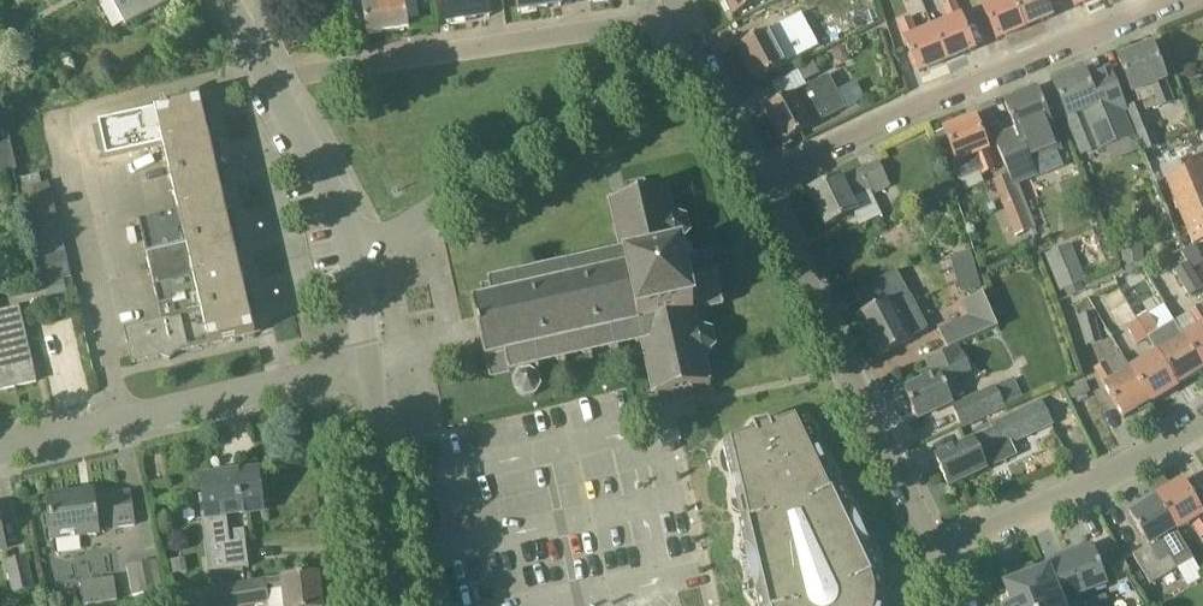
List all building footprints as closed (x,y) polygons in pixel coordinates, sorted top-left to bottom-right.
[(126,25),(169,2),(168,0),(113,0),(126,25)] [(417,0),(375,0),(375,4),(364,6),(368,35),(409,29),(408,20),(420,19),(417,0)] [(419,2),(420,8),(425,11),(430,10),(434,5),(433,0),(421,0),(419,2)] [(447,23),(490,17),(487,0),(443,0),(447,23)] [(518,12),(561,6),(560,0),(516,0),(518,12)] [(733,17),(766,0),(724,0),(733,17)] [(883,4),(888,21),(925,10),(922,0),(895,0),(883,4)] [(947,61),(975,50),(961,16),(960,17),(953,0),(941,5),(948,22),(933,29),(947,61)] [(995,2),(994,0),(980,0),(984,7),(983,8),(997,40),(1025,29),(1013,0),(1001,0),(995,2)] [(1025,29),(1053,17),(1046,0),(1013,0),(1025,29)] [(1075,8),(1094,0),(1072,0),(1075,8)] [(862,15),(866,25),(878,19),(874,10),(862,15)] [(817,11),(794,22),(802,40),(826,28),(817,11)] [(933,29),(916,36),(909,19),(898,24),(906,41),(905,41),(919,73),(947,61),(933,29)] [(788,44),(777,50),(767,31),(738,47),(756,81),(797,59),(788,44)] [(1166,83),(1167,82),(1152,45),(1118,59),(1133,94),(1139,91),(1143,102),(1128,108),(1129,111),(1127,111),(1144,153),(1160,146),(1156,137),(1146,112),(1158,107),(1159,108),(1174,102),(1166,83)] [(835,62),(842,64),(848,61),(850,54),(847,48),(840,46),(834,50),(832,56),(835,62)] [(798,71),(804,83),(805,83),(820,75),(814,62),(798,70),(798,71)] [(1181,64),(1180,77),(1193,78),(1194,65),(1181,64)] [(1129,111),(1128,108),(1113,71),(1088,81),(1087,78),(1085,72),(1054,85),(1067,119),(1086,111),(1101,149),(1132,137),(1123,113),(1127,111),(1129,111)] [(829,75),(795,93),(765,109),(783,143),(848,110),(829,75)] [(1030,163),(1061,150),(1037,92),(1005,105),(1016,131),(995,140),(1013,185),(1036,176),(1030,163)] [(155,287),(163,320),(124,329),(132,364),(161,357),(170,360),(177,354),(256,335),(255,333),(254,333),(200,100),(168,107),(167,104),(162,105),(162,108),(126,117),(133,151),(158,145),(182,245),(146,253),(154,287),(155,287)] [(995,169),(988,153),(984,140),(975,117),(944,130),(957,162),(952,164),(960,182),(982,173),(983,174),(995,169)] [(0,145),(0,174),(18,169),(11,142),(0,145)] [(890,186),(878,163),(842,181),(840,178),(810,192),(827,227),(856,212),(862,226),(881,217),(871,195),(890,186)] [(1196,166),(1165,180),(1193,248),(1197,247),(1202,244),(1202,165),(1202,164),(1196,166)] [(42,185),(40,175),(20,179),(22,190),(42,185)] [(1003,206),(1019,200),(1009,176),(993,182),(1003,206)] [(703,310),(724,305),(713,254),(689,259),(685,239),(690,234),(686,220),(672,215),(667,192),(670,192),(669,188),(666,188),(665,185),(662,186),(662,189),(648,192),(646,182),(626,186),(628,197),(614,200),(613,197),(610,198),(610,201),(607,202),(608,206),(611,205),(616,228),(613,228),(614,232),(617,232),(622,255),(598,260),(597,254),(567,261),(568,267),(545,272),(544,265),(514,273),(515,279),(488,285),(490,292),(481,295),(483,304),(472,306),(489,378),(518,372),(519,377),(515,384),(517,393),(525,399),(535,396),(540,388),(538,379),(531,375),(530,369),(535,368),(537,374),(540,373),(539,367),(562,362),(563,368),(567,367),(566,361),(588,356),(589,362),(593,361),(592,355),(615,350),(616,356),(620,355),(619,349),(643,344),(648,367),(644,368),(645,372),(649,371),(654,393),(650,394),(651,398),(655,397),(655,401),(659,400),(659,396),(672,393),(674,404),(696,400),(693,389),(707,386),(707,389),(711,388),(710,385),(714,384),(713,380),(710,381),(704,358),(716,348),(712,333),(708,331),(703,310)] [(42,185),(22,190),(25,202),(53,196),(50,183),(42,185)] [(53,196),(25,202),(28,215),(55,208),(53,196)] [(940,215),(936,205),(926,208),(929,219),(940,215)] [(61,233),(34,239),(37,252),(64,245),(61,233)] [(64,245),(37,252),(40,264),(67,258),(64,245)] [(1143,245),(1121,247),(1123,266),(1144,264),(1143,245)] [(1182,253),(1188,263),(1189,262),(1200,256),(1201,256),(1197,247),(1193,248),(1182,253)] [(44,285),(71,278),(67,258),(40,264),(44,285)] [(1174,271),(1189,297),(1202,289),(1202,286),(1189,262),(1188,263),(1174,271)] [(1062,288),(1065,287),(1080,281),(1083,280),(1077,264),(1055,272),(1062,288)] [(897,271),(856,293),(867,313),(858,318),(879,358),(914,339),(913,337),(928,329),(897,271)] [(982,288),(977,271),(956,277),(961,294),(982,288)] [(67,294),(64,280),(46,285),(49,298),(67,294)] [(983,294),(963,303),(970,318),(939,332),(948,352),(956,348),(999,329),(983,294)] [(1175,323),(1185,339),(1185,338),(1202,369),(1202,306),(1202,305),(1191,312),(1191,313),(1175,323)] [(0,314),(0,374),(4,390),(37,382),(21,309),(0,314)] [(1094,313),(1078,318),(1086,348),(1103,343),(1094,313)] [(1149,314),(1138,321),(1148,339),(1160,332),(1149,314)] [(1137,345),(1148,339),(1138,321),(1127,328),(1137,345)] [(1178,387),(1202,372),(1202,369),(1185,338),(1185,339),(1175,323),(1160,332),(1148,339),(1158,354),(1178,387)] [(917,420),(952,405),(954,404),(953,402),(964,396),(956,379),(972,372),(965,357),(961,358),(956,348),(948,352),(927,361),(932,371),(921,376),(923,381),(904,390),(917,420)] [(1151,403),(1178,387),(1158,354),(1131,370),(1151,403)] [(1124,419),(1151,403),(1131,370),(1122,355),(1107,364),(1106,362),(1094,369),(1124,419)] [(1091,392),(1086,382),(1067,391),(1072,401),(1091,392)] [(954,404),(952,405),(962,429),(1007,409),(996,385),(954,404)] [(1052,424),(1044,408),(1040,401),(991,424),(994,429),(935,457),(949,487),(1016,455),(1011,444),(1052,424)] [(884,604),(884,596),(883,588),(879,574),(882,573),(871,550),(865,553),(847,513),(852,510),(841,488),(833,492),(824,472),(829,470),(804,416),(771,427),(769,421),(753,426),(755,433),(723,444),(737,502),(743,501),(748,522),(739,524),(744,548),(751,547),(761,590),(755,591),(758,605),(884,605),(884,604)] [(202,479),(212,567),(207,568),(208,575),(249,570),(244,532),(235,533),(236,543),(230,544),(226,515),(263,511),(263,503),(269,503),(266,478),(260,479),(259,472),(202,479)] [(1156,499),(1176,531),(1192,522),(1202,538),(1202,514),(1184,482),(1156,499)] [(130,493),(94,497),(94,494),(48,500),(53,540),(99,535),(98,530),(135,525),(130,493)] [(1156,499),(1130,515),(1148,546),(1133,555),(1150,585),(1177,569),(1161,540),(1176,531),(1156,499)] [(1067,552),(1084,595),(1107,586),(1093,548),(1082,553),(1080,547),(1067,552)] [(1060,603),(1062,602),(1084,595),(1067,552),(1054,557),(1057,563),(1045,567),(1047,571),(1060,603)] [(28,556),(5,562),(13,594),(36,589),(28,556)] [(159,560),(128,566),(133,598),(164,592),(159,560)] [(171,562),(174,576),(187,573),(185,560),(171,562)] [(1110,569),(1116,580),(1131,571),(1125,560),(1110,569)] [(1062,602),(1060,603),(1047,571),(1038,575),(1034,565),(1006,576),(1010,586),(1005,588),(1012,605),(1064,605),(1062,602)] [(295,577),(267,581),(267,578),(166,595),(168,605),(260,605),(269,605),(323,605),(319,574),(295,577)] [(116,577),(82,580),(84,601),(118,599),(116,577)]
